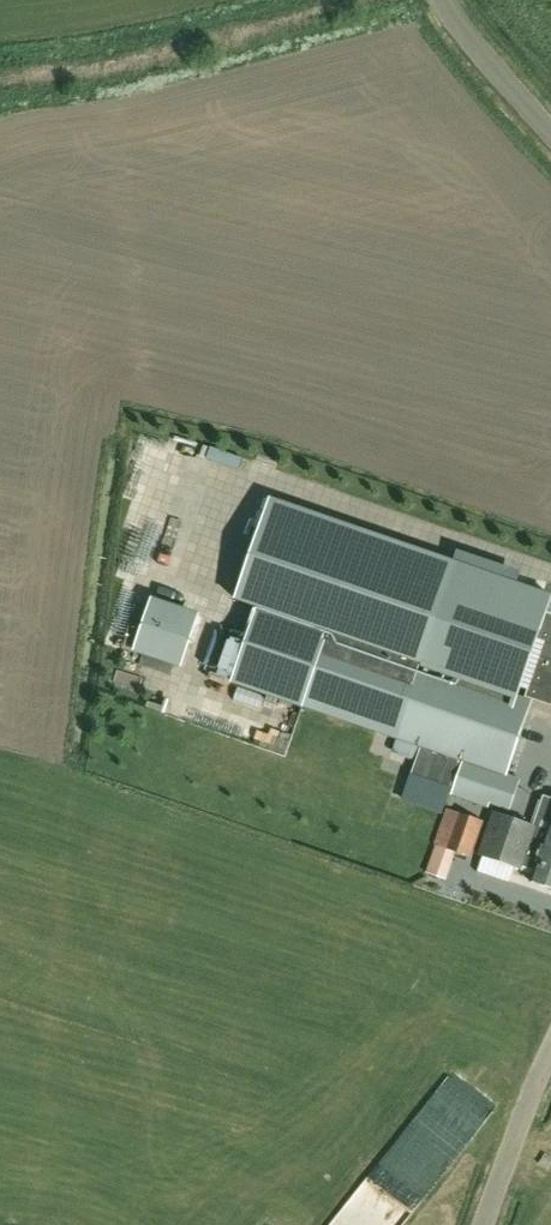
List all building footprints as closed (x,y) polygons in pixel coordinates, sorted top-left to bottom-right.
[(393,574),(435,586),(443,558),(425,553),(427,546),(404,539),(393,574)] [(247,548),(237,575),(269,587),(265,599),(307,615),(327,560),(303,551),(297,566),(247,548)] [(550,595),(550,585),(458,553),(425,649),(331,617),(300,705),(464,762),(453,794),(488,806),(494,790),(514,797),(520,779),(506,775),(532,701),(516,696),(550,595)] [(182,581),(173,608),(258,634),(266,607),(182,581)] [(197,618),(150,602),(134,650),(181,666),(197,618)] [(547,613),(537,639),(545,642),(528,691),(526,698),(550,706),(550,615),(547,613)] [(282,634),(270,674),(287,679),(283,692),(300,697),(309,665),(299,662),(296,672),(287,669),(296,638),(282,634)] [(523,743),(550,748),(550,721),(528,717),(523,743)] [(459,763),(420,749),(410,777),(449,791),(459,763)] [(544,798),(534,827),(496,813),(481,854),(522,869),(523,865),(535,870),(531,881),(550,888),(550,800),(544,798)] [(471,859),(486,821),(447,809),(434,846),(471,859)]
